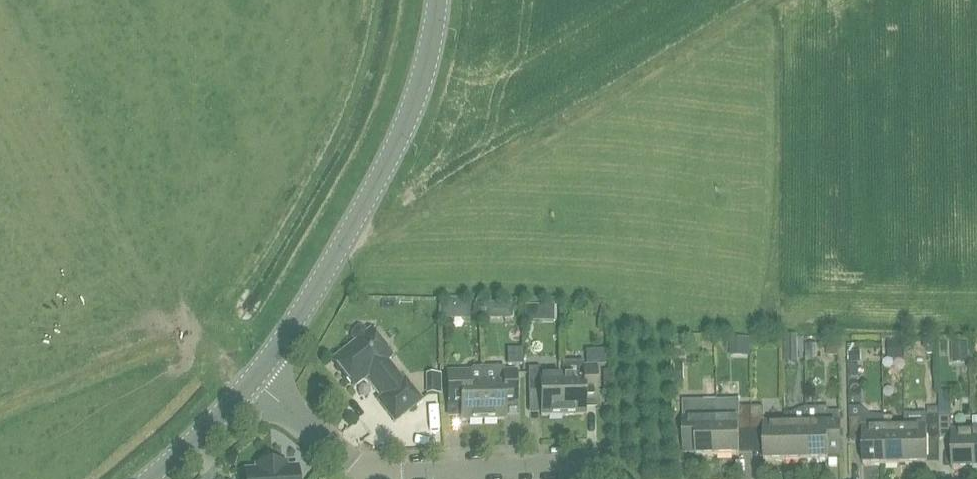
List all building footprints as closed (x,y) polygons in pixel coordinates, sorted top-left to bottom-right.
[(444,300),(444,318),(455,318),(455,300),(444,300)] [(487,315),(498,315),(498,302),(487,302),(487,315)] [(354,342),(332,360),(353,387),(365,378),(380,397),(376,400),(394,423),(423,400),(405,376),(403,378),(388,359),(391,357),(370,330),(368,331),(364,327),(359,325),(351,331),(351,338),(354,342)] [(798,363),(797,339),(797,335),(784,335),(785,363),(798,363)] [(749,354),(749,339),(730,338),(729,354),(749,354)] [(901,343),(887,343),(887,358),(902,358),(901,343)] [(952,343),(953,363),(968,362),(967,343),(952,343)] [(817,353),(816,344),(805,345),(805,353),(817,353)] [(849,351),(849,362),(860,362),(859,351),(849,351)] [(561,377),(561,415),(584,415),(584,408),(595,408),(595,365),(584,366),(583,362),(562,362),(562,377),(561,377)] [(683,378),(683,364),(674,364),(674,378),(683,378)] [(480,368),(480,420),(504,419),(504,416),(517,416),(516,370),(504,370),(504,367),(480,368)] [(461,420),(480,420),(480,368),(472,368),(470,370),(446,371),(447,417),(461,417),(461,420)] [(541,416),(561,415),(561,377),(540,377),(540,368),(529,368),(528,391),(540,391),(541,416)] [(426,373),(426,394),(441,394),(441,374),(426,373)] [(717,455),(739,455),(738,434),(750,434),(749,406),(749,399),(717,400),(717,416),(716,416),(717,455)] [(938,407),(938,440),(951,440),(952,469),(972,468),(971,430),(950,430),(950,415),(947,415),(947,400),(939,399),(939,407),(938,407)] [(717,455),(716,416),(717,416),(717,400),(682,400),(683,432),(695,431),(695,455),(717,455)] [(763,433),(764,461),(785,461),(784,422),(763,422),(763,406),(749,406),(750,434),(763,433)] [(806,421),(805,421),(806,460),(828,460),(827,436),(840,435),(840,411),(829,412),(829,407),(805,408),(806,421)] [(863,465),(884,464),(883,426),(871,426),(871,416),(862,407),(849,408),(850,441),(862,440),(863,465)] [(938,440),(938,407),(928,407),(927,415),(925,415),(925,414),(905,415),(905,425),(905,464),(927,463),(927,440),(938,440)] [(806,460),(805,421),(794,422),(794,412),(784,412),(784,422),(785,461),(806,460)] [(905,464),(905,425),(893,425),(893,416),(883,416),(883,426),(884,464),(905,464)] [(270,465),(256,466),(256,470),(244,470),(245,478),(271,478),(270,465)] [(296,468),(285,469),(285,465),(270,465),(271,478),(296,478),(296,468)]
